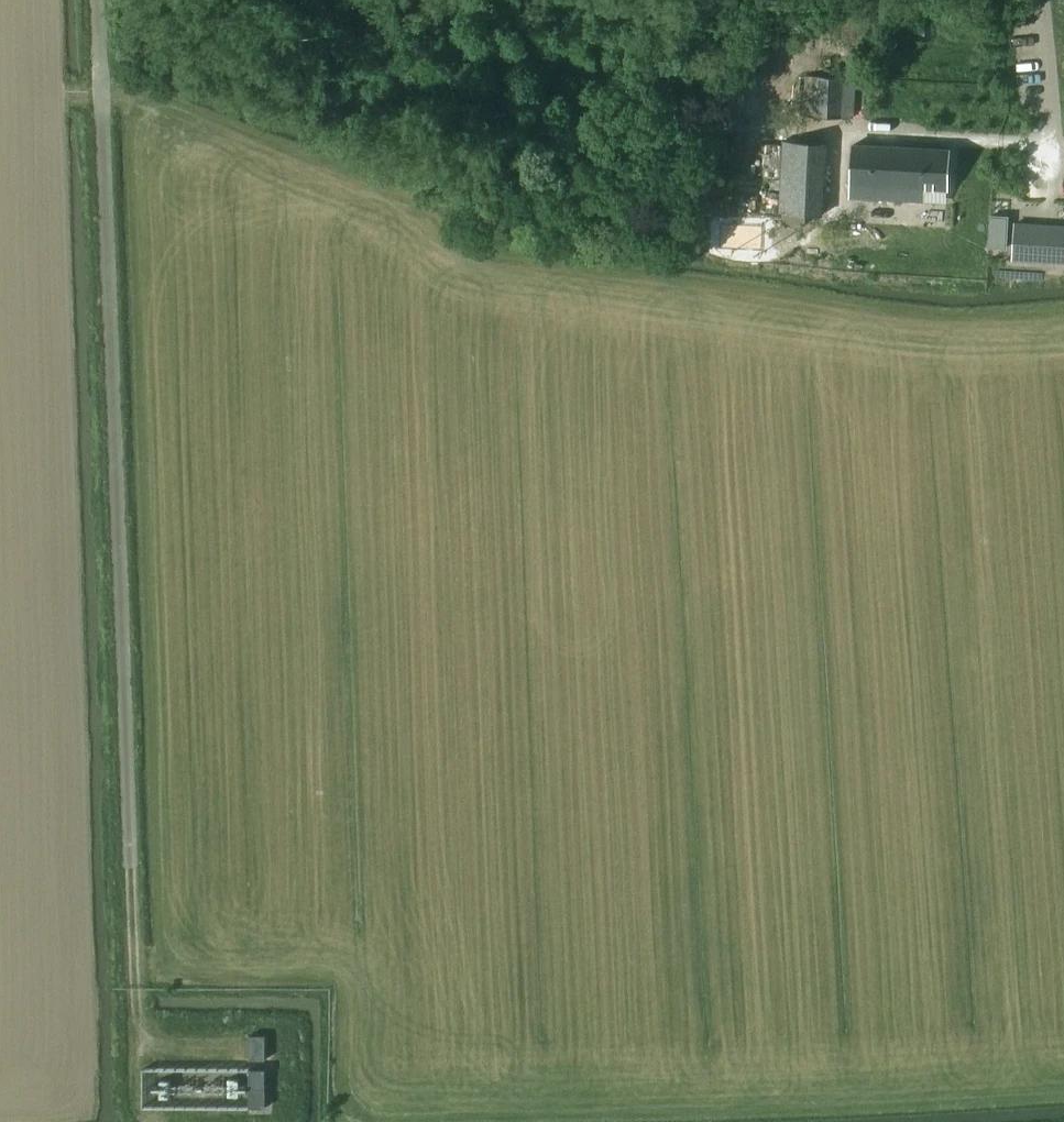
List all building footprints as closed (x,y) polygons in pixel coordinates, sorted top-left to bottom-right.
[(840,118),(842,79),(805,76),(803,116),(840,118)] [(782,226),(806,227),(806,215),(824,216),(825,188),(827,144),(783,141),(781,178),(780,213),(783,213),(782,226)] [(854,145),(851,198),(922,201),(922,189),(947,191),(949,150),(854,145)] [(1018,224),(1016,260),(1063,263),(1063,227),(1018,224)] [(265,1035),(249,1035),(249,1060),(265,1060),(265,1035)] [(165,1068),(161,1088),(174,1090),(178,1070),(165,1068)] [(265,1069),(249,1069),(249,1108),(265,1108),(265,1069)]
